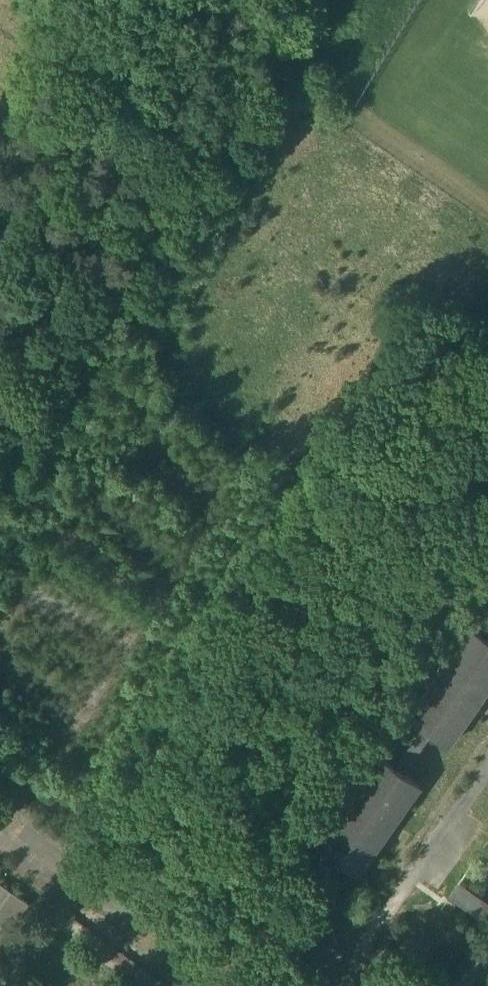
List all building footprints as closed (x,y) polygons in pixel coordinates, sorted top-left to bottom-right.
[(458,745),(487,698),(487,631),(473,621),(412,715),(458,745)] [(366,874),(428,781),(385,752),(322,845),(366,874)] [(482,918),(487,909),(487,895),(463,877),(450,895),(482,918)] [(26,902),(0,884),(0,940),(26,902)] [(48,900),(37,915),(136,985),(169,985),(48,900)]
